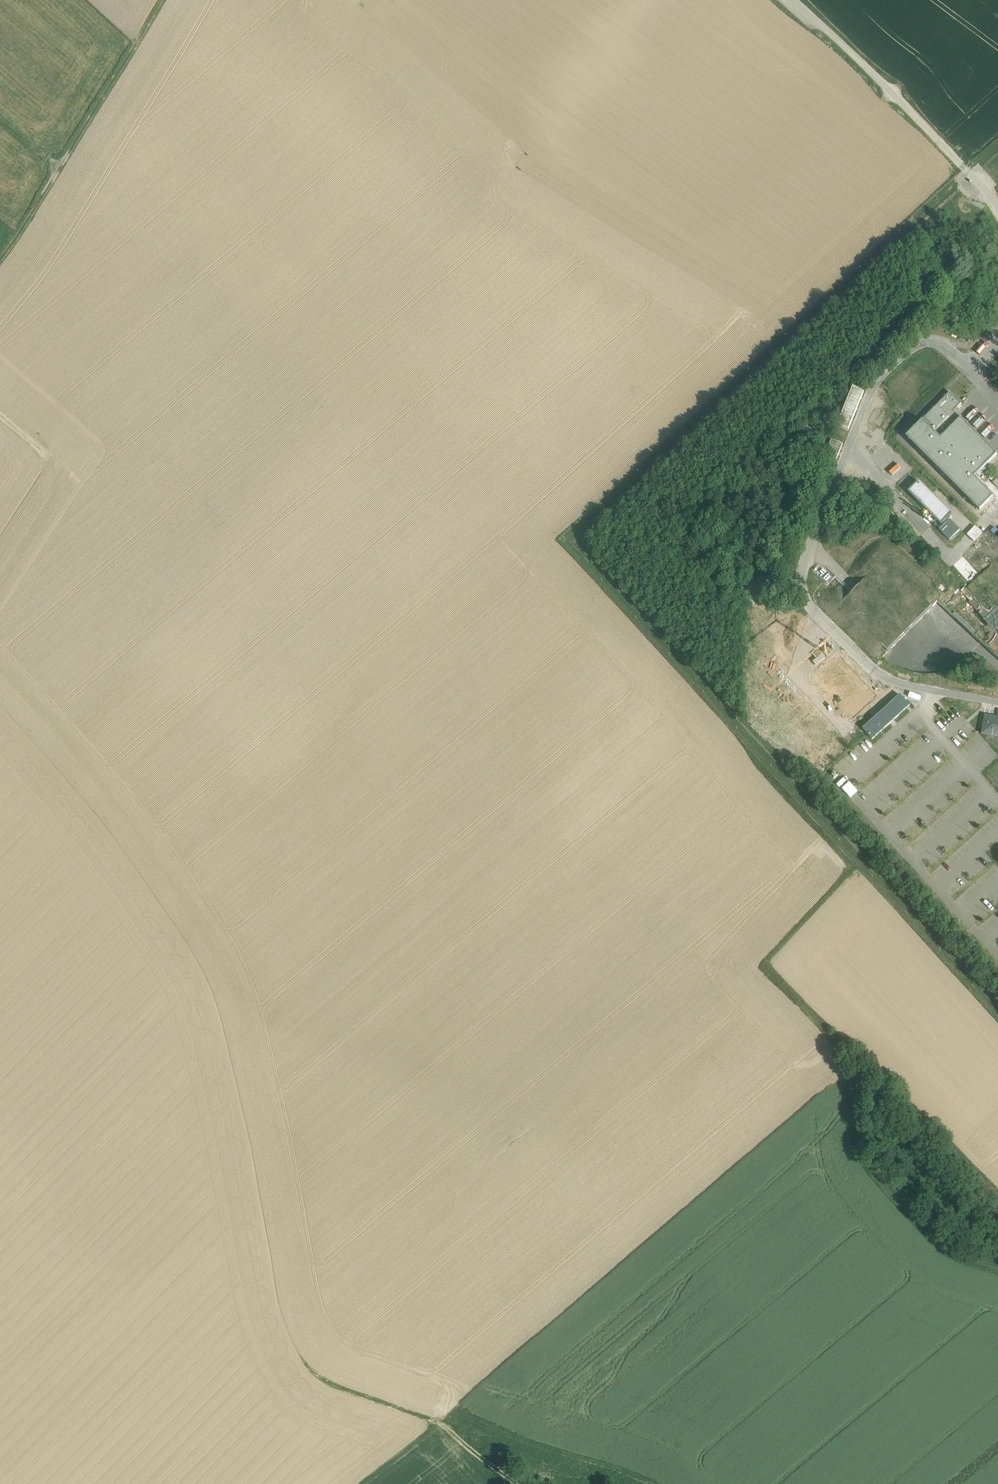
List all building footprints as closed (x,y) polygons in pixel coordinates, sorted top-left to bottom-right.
[(969,181),(965,178),(956,186),(959,190),(969,181)] [(954,412),(962,404),(950,393),(906,437),(979,510),(994,496),(974,477),(997,455),(954,412)] [(919,481),(908,492),(942,527),(939,530),(950,541),(960,530),(948,519),(952,514),(919,481)] [(962,593),(982,618),(997,602),(997,560),(962,593)] [(900,695),(863,729),(873,740),(910,705),(900,695)] [(985,716),(982,734),(997,737),(997,718),(985,716)]
